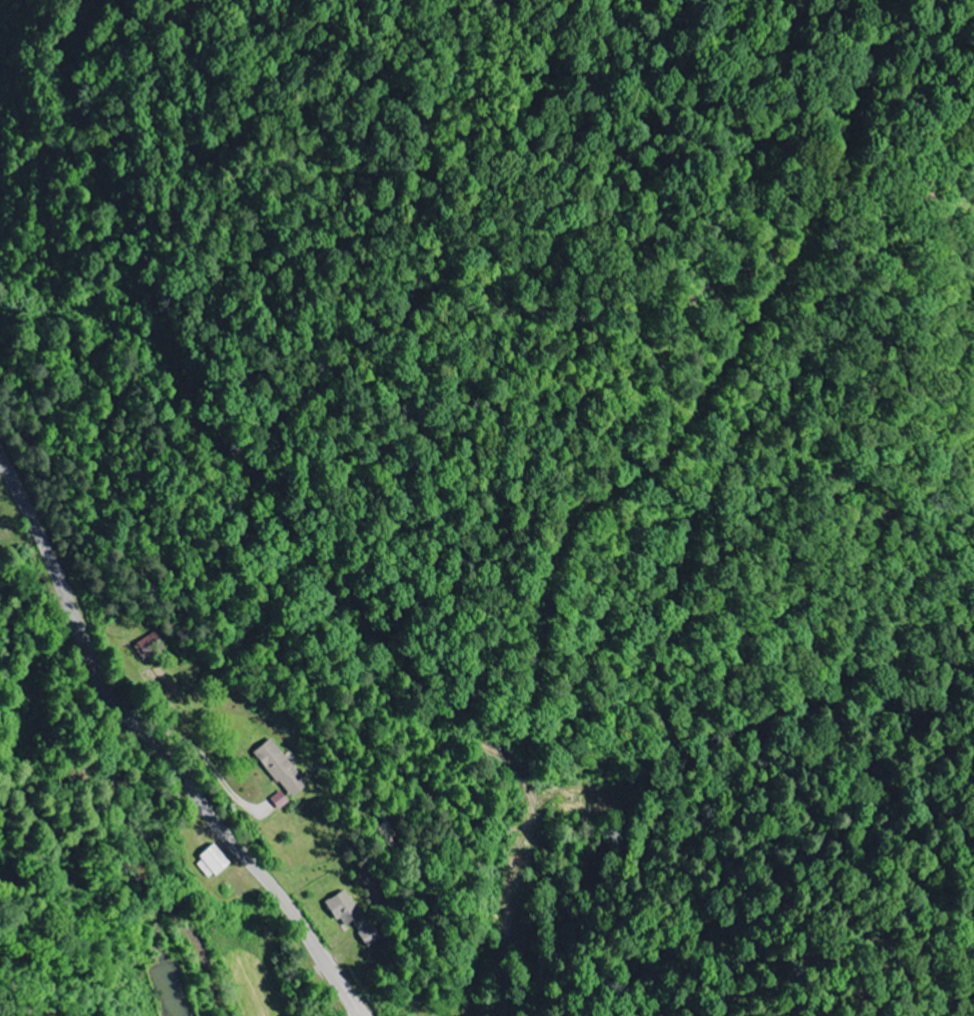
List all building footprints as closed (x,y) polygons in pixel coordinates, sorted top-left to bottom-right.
[(144,662),(156,655),(152,647),(162,641),(157,633),(134,646),(144,662)] [(257,754),(293,800),(311,786),(274,740),(257,754)] [(273,799),(280,810),(290,804),(283,793),(273,799)] [(233,866),(219,847),(197,862),(210,881),(233,866)] [(369,926),(348,891),(328,903),(338,922),(343,919),(348,928),(355,924),(369,948),(383,940),(374,923),(369,926)]
